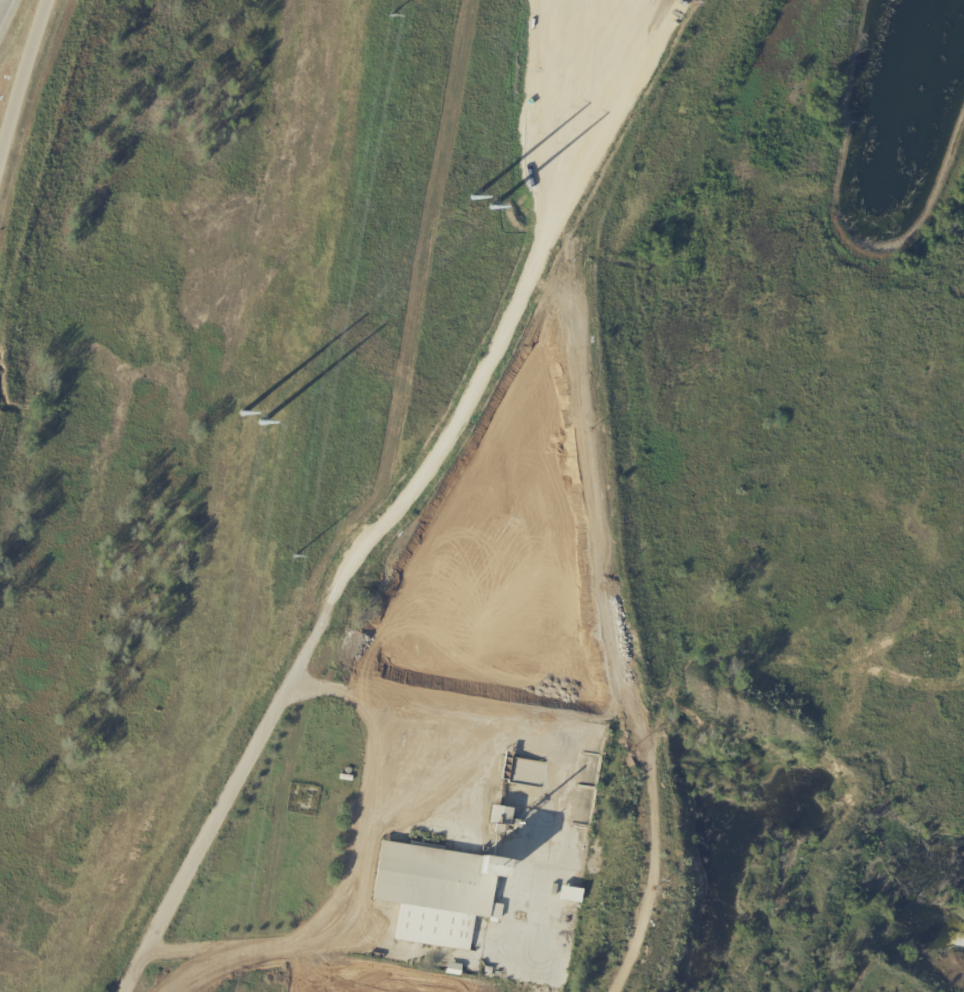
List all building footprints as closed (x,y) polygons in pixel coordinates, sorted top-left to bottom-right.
[(495,807),(515,810),(512,828),(506,827),(506,831),(508,831),(508,834),(505,834),(505,838),(496,837),(497,825),(492,824),(495,807)] [(411,846),(515,863),(512,884),(498,882),(494,904),(505,906),(502,922),(477,918),(471,953),(397,942),(403,907),(374,902),(383,842),(411,846)] [(584,891),(585,891),(583,905),(562,901),(564,888),(584,891)] [(462,974),(461,977),(447,974),(449,963),(464,967),(462,974)] [(486,968),(494,969),(492,978),(485,977),(486,968)]
